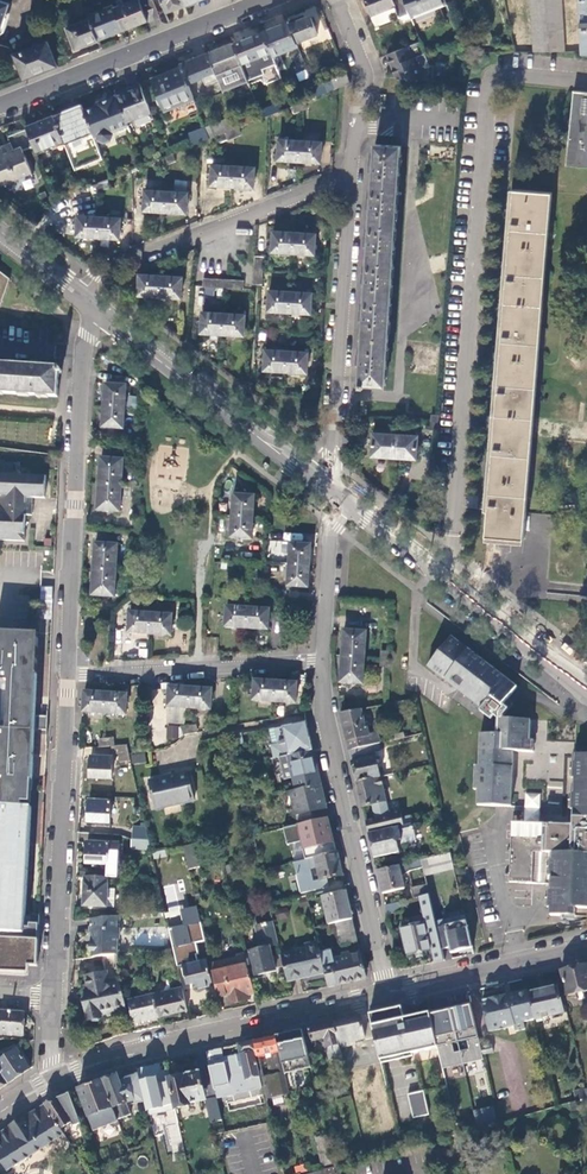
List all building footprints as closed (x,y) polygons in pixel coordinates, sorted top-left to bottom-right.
[(10,4),(0,0),(0,34),(10,4)] [(141,0),(133,0),(114,7),(123,30),(149,20),(141,1),(141,0)] [(161,0),(143,0),(141,1),(149,20),(149,21),(152,28),(159,25),(170,21),(166,12),(161,0)] [(189,4),(187,0),(161,0),(166,12),(189,4)] [(372,15),(395,6),(400,17),(410,13),(405,0),(366,0),(372,15)] [(410,13),(412,19),(448,5),(446,0),(405,0),(410,13)] [(565,52),(562,0),(531,0),(534,52),(565,52)] [(123,30),(114,7),(114,5),(89,15),(90,19),(99,40),(123,30)] [(311,16),(289,24),(297,43),(318,34),(311,16)] [(76,49),(99,40),(90,19),(68,28),(76,49)] [(273,56),(298,46),(297,43),(289,24),(288,22),(263,32),(272,53),(273,56)] [(272,53),(263,32),(233,44),(241,65),(272,53)] [(57,66),(47,41),(14,54),(24,79),(35,75),(57,66)] [(421,42),(392,53),(399,68),(396,69),(400,79),(437,82),(436,67),(430,64),(426,53),(421,42)] [(241,65),(233,44),(208,54),(216,74),(223,91),(248,81),(241,65)] [(216,74),(208,54),(181,65),(182,68),(188,84),(216,74)] [(188,84),(182,68),(152,80),(164,111),(194,99),(188,84)] [(336,89),(350,83),(347,74),(332,80),(336,89)] [(151,111),(141,86),(117,96),(118,100),(127,121),(151,111)] [(567,165),(586,167),(586,92),(574,90),(567,165)] [(305,101),(318,96),(317,92),(291,102),(293,106),(299,104),(305,101)] [(127,121),(118,100),(116,101),(115,99),(98,106),(99,108),(85,113),(95,137),(97,137),(98,140),(104,143),(111,140),(113,134),(111,131),(128,124),(127,121)] [(308,108),(305,101),(299,104),(302,110),(308,108)] [(302,110),(299,104),(293,106),(295,113),(302,110)] [(95,137),(85,113),(82,105),(54,116),(64,140),(76,170),(104,159),(95,137)] [(263,118),(280,111),(277,105),(260,112),(263,118)] [(130,128),(155,119),(151,111),(127,121),(128,124),(130,128)] [(239,128),(263,118),(260,112),(235,122),(238,128),(239,128)] [(64,140),(54,116),(26,126),(28,130),(34,146),(36,151),(64,140)] [(232,130),(238,128),(235,122),(208,133),(210,139),(226,133),(232,130)] [(206,128),(197,132),(201,143),(210,139),(208,133),(206,128)] [(241,135),(239,128),(238,128),(232,130),(235,138),(241,135)] [(28,130),(19,134),(18,133),(8,136),(10,143),(1,145),(2,148),(0,149),(0,180),(6,185),(33,175),(23,150),(34,146),(28,130)] [(228,140),(235,138),(232,130),(226,133),(228,140)] [(299,161),(300,141),(280,140),(278,160),(299,161)] [(322,143),(300,141),(299,161),(321,163),(322,143)] [(369,168),(369,172),(374,173),(372,200),(367,200),(367,204),(366,209),(371,209),(369,237),(365,237),(364,242),(364,246),(368,246),(367,274),(362,274),(362,279),(362,283),(366,283),(364,311),(360,311),(360,315),(359,320),(364,320),(362,354),(357,353),(357,358),(357,362),(361,363),(360,381),(386,383),(402,146),(376,144),(374,164),(369,163),(369,168)] [(175,161),(172,154),(169,156),(166,157),(169,164),(175,161)] [(163,166),(169,164),(166,157),(160,159),(163,166)] [(232,186),(234,166),(212,165),(211,185),(232,186)] [(255,168),(234,166),(232,186),(254,188),(255,168)] [(106,188),(103,182),(98,184),(100,191),(106,188)] [(100,191),(98,184),(91,187),(94,193),(100,191)] [(166,212),(167,192),(145,190),(144,210),(166,212)] [(487,535),(524,538),(552,193),(515,190),(513,215),(508,270),(504,325),(499,383),(494,446),(490,502),(487,535)] [(188,193),(167,192),(166,212),(186,213),(188,193)] [(98,237),(99,217),(78,216),(77,236),(98,237)] [(121,218),(99,217),(98,237),(120,239),(121,218)] [(293,253),(294,233),(273,232),(272,252),(293,253)] [(316,234),(294,233),(293,253),(315,255),(316,234)] [(263,258),(256,257),(254,283),(261,284),(262,271),(263,258)] [(2,305),(10,279),(0,272),(0,305),(2,305)] [(160,296),(161,276),(140,274),(138,295),(160,296)] [(182,277),(161,276),(160,296),(181,298),(182,277)] [(204,279),(204,286),(226,288),(243,289),(243,282),(204,279)] [(268,311),(289,313),(291,292),(269,291),(268,311)] [(291,292),(289,313),(311,314),(312,293),(291,292)] [(201,333),(222,334),(224,314),(202,312),(201,333)] [(224,314),(222,334),(244,336),(245,315),(224,314)] [(264,370),(286,371),(287,351),(266,349),(264,370)] [(287,351),(286,371),(307,373),(308,352),(287,351)] [(57,397),(59,373),(61,374),(62,370),(59,370),(59,369),(40,368),(40,363),(32,362),(31,367),(0,365),(0,393),(57,397)] [(105,385),(104,407),(125,408),(127,386),(105,385)] [(125,408),(104,407),(103,428),(124,429),(125,408)] [(371,456),(394,457),(395,435),(373,433),(371,456)] [(395,435),(394,457),(416,459),(417,436),(395,435)] [(101,459),(99,485),(122,487),(124,460),(101,459)] [(12,475),(13,463),(0,463),(0,474),(12,475)] [(0,496),(0,508),(0,540),(25,541),(26,515),(32,516),(33,504),(27,504),(27,497),(33,498),(45,498),(46,476),(12,475),(0,474),(0,496)] [(122,487),(99,485),(98,511),(120,512),(122,487)] [(232,517),(253,518),(255,496),(234,495),(232,517)] [(252,539),(253,518),(232,517),(231,538),(252,539)] [(96,544),(94,570),(116,572),(118,545),(96,544)] [(289,566),(309,567),(311,546),(291,544),(289,566)] [(308,588),(309,567),(289,566),(288,587),(308,588)] [(116,572),(94,570),(92,596),(115,597),(116,572)] [(51,619),(52,586),(42,586),(41,618),(51,619)] [(248,629),(249,608),(227,607),(226,627),(248,629)] [(270,610),(249,608),(248,629),(269,630),(270,610)] [(150,634),(152,614),(130,613),(129,633),(150,634)] [(172,615),(152,614),(150,634),(171,636),(172,615)] [(344,631),(343,657),(365,658),(367,633),(344,631)] [(0,633),(0,779),(5,779),(11,779),(33,781),(35,730),(47,730),(48,717),(35,717),(39,633),(0,633)] [(481,709),(479,711),(491,720),(494,717),(498,719),(497,735),(481,734),(478,805),(525,807),(525,823),(521,823),(521,830),(539,830),(539,824),(544,824),(543,840),(521,838),(519,884),(552,885),(551,916),(576,917),(577,908),(586,909),(586,755),(576,754),(578,723),(503,719),(504,716),(514,701),(509,697),(517,688),(512,685),(496,672),(459,643),(451,637),(428,667),(481,709)] [(365,658),(343,657),(341,683),(363,684),(365,658)] [(253,700),(275,702),(276,682),(255,680),(253,700)] [(276,682),(275,702),(296,704),(297,683),(276,682)] [(190,708),(191,688),(170,686),(168,706),(190,708)] [(212,690),(191,688),(190,708),(211,709),(212,690)] [(85,691),(83,712),(105,714),(106,693),(85,691)] [(127,695),(106,693),(105,714),(126,715),(127,695)] [(362,709),(341,713),(344,723),(345,730),(365,725),(362,709)] [(307,722),(285,728),(285,726),(277,728),(280,741),(279,741),(280,744),(273,745),(272,745),(275,759),(313,750),(308,730),(307,722)] [(369,734),(367,725),(365,725),(345,730),(348,741),(350,750),(374,745),(381,743),(378,732),(369,734)] [(277,728),(269,729),(273,745),(280,744),(279,741),(280,741),(277,728)] [(131,761),(129,752),(127,745),(113,746),(112,746),(113,754),(119,754),(119,762),(131,761)] [(374,745),(350,750),(354,765),(358,782),(381,776),(374,745)] [(281,775),(282,781),(288,780),(291,791),(296,790),(321,785),(315,759),(313,750),(275,759),(272,759),(276,776),(281,775)] [(132,755),(133,763),(146,762),(145,754),(132,755)] [(90,778),(112,779),(113,758),(91,757),(90,778)] [(169,775),(175,805),(195,800),(189,771),(169,775)] [(158,809),(175,805),(169,775),(151,779),(158,809)] [(387,802),(381,777),(381,776),(358,782),(360,792),(364,807),(387,802)] [(5,779),(0,779),(0,807),(3,807),(2,837),(0,837),(0,932),(24,933),(31,808),(23,807),(3,806),(5,779)] [(5,779),(3,806),(23,807),(23,802),(32,803),(32,791),(10,790),(11,779),(5,779)] [(10,790),(32,791),(33,781),(11,779),(10,790)] [(326,804),(321,785),(296,790),(298,806),(294,807),(298,826),(324,819),(322,811),(327,810),(326,804)] [(88,822),(110,824),(111,802),(89,801),(88,822)] [(367,824),(369,833),(394,828),(400,827),(397,817),(367,824)] [(331,828),(329,818),(324,819),(298,826),(284,828),(288,846),(302,842),(306,860),(317,858),(316,857),(337,852),(331,828)] [(521,830),(521,823),(513,824),(510,883),(519,884),(521,838),(543,840),(544,824),(539,824),(539,830),(521,830)] [(400,853),(397,842),(416,838),(413,824),(394,829),(394,828),(369,833),(373,847),(375,858),(400,853)] [(257,825),(252,826),(254,836),(260,835),(257,825)] [(149,839),(146,828),(133,827),(132,838),(149,839)] [(132,849),(151,850),(149,839),(132,838),(132,849)] [(87,842),(86,863),(107,864),(107,878),(109,878),(118,878),(119,843),(87,842)] [(197,844),(185,847),(190,870),(203,867),(197,844)] [(153,860),(168,857),(166,850),(152,853),(153,860)] [(318,863),(321,880),(328,878),(342,875),(341,870),(337,852),(316,857),(317,858),(318,863)] [(425,876),(454,870),(451,854),(422,861),(423,868),(425,876)] [(318,863),(317,858),(306,860),(294,863),(302,898),(322,893),(330,891),(328,878),(321,880),(315,881),(311,865),(318,863)] [(411,871),(423,868),(422,861),(409,864),(411,871)] [(414,887),(408,864),(399,866),(405,889),(412,888),(414,887)] [(399,866),(378,871),(381,881),(384,894),(405,889),(399,866)] [(108,890),(109,878),(107,878),(86,877),(85,906),(114,908),(115,890),(108,890)] [(181,882),(163,886),(167,903),(185,899),(181,882)] [(414,899),(429,895),(427,885),(414,887),(412,888),(414,899)] [(330,891),(322,893),(330,925),(335,924),(353,920),(348,900),(345,888),(330,891)] [(402,902),(387,905),(388,914),(404,910),(402,902)] [(180,905),(166,905),(166,917),(180,917),(180,905)] [(577,908),(576,917),(586,917),(586,909),(577,908)] [(464,910),(435,917),(436,923),(465,916),(464,910)] [(119,915),(91,919),(93,930),(90,930),(92,940),(89,944),(90,951),(93,951),(93,956),(102,955),(115,954),(118,954),(117,942),(121,941),(120,932),(121,932),(119,915)] [(465,916),(436,923),(441,946),(449,944),(450,948),(451,954),(473,949),(469,934),(465,916)] [(354,924),(353,920),(335,924),(338,934),(356,930),(354,924)] [(246,957),(249,971),(250,971),(251,977),(256,976),(277,972),(271,947),(279,945),(274,924),(268,925),(267,923),(262,924),(263,927),(256,928),(261,949),(245,953),(246,957)] [(402,928),(409,956),(433,950),(427,923),(402,928)] [(358,941),(356,930),(338,934),(340,945),(358,941)] [(282,956),(288,981),(326,972),(321,952),(319,943),(306,946),(307,950),(282,956)] [(334,986),(367,978),(361,951),(351,953),(351,951),(342,953),(343,955),(335,957),(333,949),(321,952),(326,972),(329,987),(334,986)] [(115,954),(102,955),(106,972),(107,971),(110,985),(122,983),(115,954)] [(229,992),(232,1004),(247,1001),(245,992),(254,990),(251,977),(250,971),(249,971),(246,957),(212,965),(219,995),(229,992)] [(15,975),(28,976),(29,959),(16,959),(15,975)] [(213,986),(207,961),(184,966),(188,985),(197,983),(199,989),(213,986)] [(586,991),(586,966),(577,968),(561,971),(567,995),(586,991)] [(126,1006),(122,983),(110,985),(107,971),(106,972),(87,976),(89,984),(86,985),(87,990),(85,991),(86,995),(84,995),(84,997),(83,997),(88,1020),(89,1020),(90,1021),(91,1022),(99,1021),(101,1019),(101,1017),(102,1017),(101,1012),(126,1006)] [(558,987),(530,993),(529,993),(535,1020),(536,1020),(564,1013),(558,987)] [(159,1017),(188,1011),(182,988),(154,995),(159,1017)] [(254,990),(245,992),(247,1001),(251,1000),(250,995),(255,994),(254,990)] [(535,1020),(529,993),(529,991),(517,994),(518,995),(507,998),(507,996),(483,1002),(490,1033),(514,1027),(515,1033),(526,1030),(525,1025),(536,1022),(535,1020)] [(159,1017),(154,995),(128,1000),(134,1023),(159,1017)] [(470,1005),(431,1013),(439,1048),(443,1068),(482,1059),(470,1005)] [(101,1012),(102,1017),(128,1012),(126,1006),(101,1012)] [(439,1048),(431,1013),(410,1018),(414,1033),(408,1035),(405,1020),(402,1007),(377,1013),(370,1015),(381,1064),(414,1057),(413,1054),(439,1048)] [(24,1013),(11,1012),(1,1011),(0,1028),(0,1035),(23,1037),(24,1013)] [(347,1020),(335,1023),(341,1049),(346,1048),(345,1044),(365,1039),(360,1017),(347,1020)] [(410,1018),(405,1020),(408,1035),(414,1033),(410,1018)] [(317,1027),(303,1030),(306,1043),(326,1039),(332,1062),(344,1060),(341,1049),(335,1023),(317,1027)] [(283,1062),(285,1071),(311,1065),(306,1043),(303,1030),(288,1034),(277,1036),(283,1062)] [(283,1062),(277,1036),(272,1038),(254,1042),(258,1058),(256,1058),(259,1068),(283,1062)] [(239,1045),(240,1052),(244,1064),(241,1065),(242,1070),(245,1069),(247,1078),(260,1074),(259,1068),(256,1058),(258,1058),(254,1042),(239,1045)] [(239,1045),(230,1047),(232,1053),(240,1052),(239,1045)] [(481,1048),(483,1056),(494,1054),(493,1045),(481,1048)] [(0,1059),(0,1072),(9,1085),(19,1078),(31,1069),(18,1050),(6,1057),(5,1056),(0,1059)] [(188,1075),(169,1079),(176,1109),(191,1105),(191,1104),(207,1100),(212,1123),(224,1120),(216,1089),(210,1067),(207,1052),(195,1055),(197,1068),(187,1071),(188,1075)] [(210,1067),(216,1089),(225,1087),(227,1095),(233,1094),(226,1063),(210,1067)] [(9,1085),(0,1072),(0,1090),(9,1085)] [(144,1096),(139,1075),(121,1082),(118,1074),(112,1076),(104,1080),(118,1119),(132,1114),(130,1110),(133,1110),(130,1101),(144,1096)] [(79,1089),(95,1131),(119,1121),(118,1119),(104,1080),(92,1084),(79,1089)] [(227,1095),(225,1087),(216,1089),(224,1120),(227,1132),(231,1131),(223,1097),(227,1095)] [(425,1091),(409,1095),(415,1119),(431,1115),(425,1091)] [(70,1123),(73,1126),(80,1122),(70,1092),(57,1098),(45,1104),(61,1129),(70,1123)] [(579,1101),(579,1108),(586,1106),(586,1099),(579,1101)] [(0,1134),(0,1158),(8,1170),(64,1134),(61,1129),(45,1104),(24,1117),(15,1123),(0,1134)] [(476,1123),(495,1119),(492,1106),(473,1110),(476,1123)] [(495,1125),(484,1128),(486,1134),(497,1131),(495,1125)] [(322,1166),(334,1164),(327,1136),(316,1138),(322,1166)] [(398,1137),(381,1142),(384,1152),(401,1147),(398,1137)] [(283,1170),(284,1173),(300,1173),(309,1172),(307,1164),(283,1170)]
